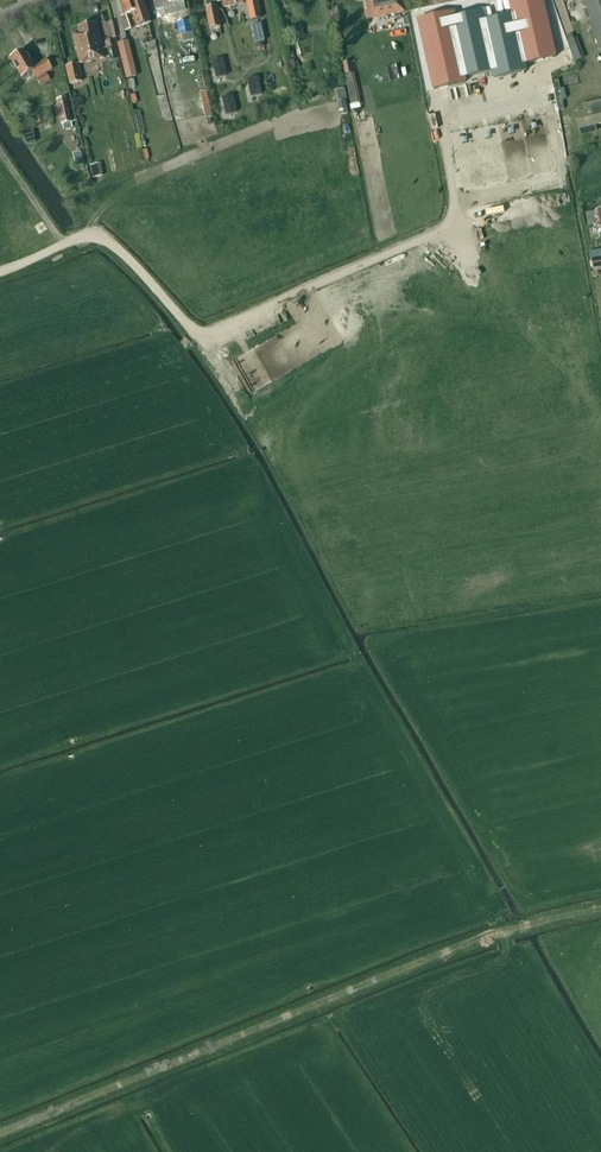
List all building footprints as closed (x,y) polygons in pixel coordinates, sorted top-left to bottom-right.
[(136,0),(119,0),(124,16),(132,14),(137,28),(151,23),(143,0),(137,2),(136,0)] [(181,0),(164,0),(166,6),(174,4),(176,14),(184,13),(182,3),(181,0)] [(243,0),(222,0),(224,8),(244,4),(243,0)] [(256,0),(246,0),(250,21),(260,19),(256,0)] [(368,20),(406,13),(404,0),(364,0),(368,20)] [(418,21),(434,90),(465,83),(464,79),(493,72),(495,79),(525,72),(524,65),(554,58),(541,0),(508,0),(512,16),(483,22),(480,13),(450,19),(449,14),(418,21)] [(600,55),(600,0),(583,0),(600,55)] [(205,8),(210,30),(220,28),(216,6),(205,8)] [(195,40),(190,20),(176,23),(179,36),(182,36),(184,42),(195,40)] [(78,27),(80,34),(74,35),(80,64),(104,59),(96,23),(78,27)] [(253,25),(254,42),(263,42),(262,24),(253,25)] [(127,42),(118,44),(126,79),(136,77),(127,42)] [(117,46),(111,48),(113,61),(120,59),(117,46)] [(36,79),(52,70),(47,60),(35,67),(30,58),(29,59),(24,51),(10,59),(22,78),(32,72),(36,79)] [(212,60),(215,78),(226,77),(224,59),(212,60)] [(345,75),(344,76),(351,105),(360,103),(350,62),(343,64),(345,75)] [(82,82),(78,64),(66,66),(70,85),(82,82)] [(50,81),(46,75),(37,80),(40,86),(50,81)] [(248,79),(250,97),(261,95),(259,77),(248,79)] [(339,101),(347,99),(345,90),(337,92),(339,101)] [(234,96),(222,97),(224,115),(236,114),(234,96)] [(66,99),(57,101),(62,125),(63,125),(64,130),(72,129),(71,123),(66,99)] [(583,112),(574,114),(578,130),(600,124),(600,106),(600,100),(581,105),(583,112)] [(80,153),(73,155),(76,166),(83,165),(80,153)] [(101,176),(99,164),(91,165),(93,177),(101,176)] [(595,213),(585,215),(588,228),(597,226),(598,233),(600,232),(600,211),(594,212),(595,213)] [(591,260),(592,269),(600,268),(600,258),(591,260)]
